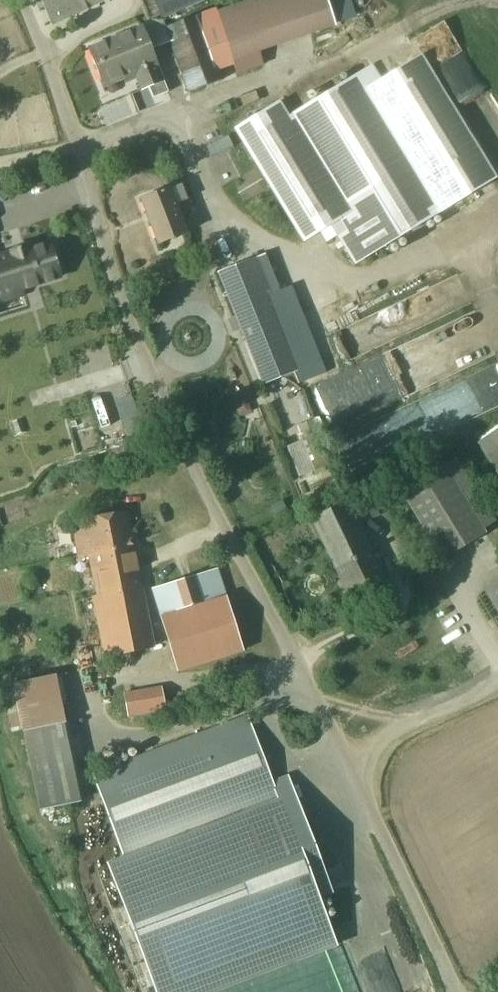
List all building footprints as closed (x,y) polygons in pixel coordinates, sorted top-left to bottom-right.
[(93,6),(91,0),(42,0),(53,24),(93,6)] [(208,0),(156,0),(164,18),(208,0)] [(336,27),(327,0),(248,0),(216,11),(237,74),(262,65),(258,52),(336,27)] [(202,12),(165,27),(190,91),(223,78),(219,67),(223,66),(202,12)] [(141,27),(88,47),(103,84),(135,72),(142,90),(148,88),(152,98),(168,92),(151,49),(170,41),(165,27),(163,21),(154,20),(140,25),(141,27)] [(270,105),(234,127),(303,240),(320,230),(326,240),(337,234),(354,263),(363,257),(455,201),(492,179),(496,176),(431,70),(421,54),(381,79),(372,65),(280,121),(270,105)] [(157,243),(186,231),(169,188),(140,200),(157,243)] [(23,295),(22,289),(60,278),(49,243),(29,249),(27,245),(10,250),(10,251),(0,254),(0,302),(23,295)] [(265,253),(249,260),(273,316),(288,310),(265,253)] [(249,258),(219,270),(264,382),(294,370),(273,316),(249,260),(249,258)] [(497,469),(497,383),(489,370),(450,397),(497,469)] [(403,489),(444,558),(486,533),(445,464),(403,489)] [(313,516),(332,558),(352,600),(386,584),(346,500),(313,516)] [(125,509),(71,520),(78,557),(89,555),(132,546),(125,509)] [(132,546),(89,555),(97,594),(93,596),(105,656),(153,647),(142,587),(140,587),(132,546)] [(217,570),(152,590),(177,672),(242,652),(217,570)] [(486,588),(497,609),(497,581),(486,588)] [(40,811),(62,806),(79,802),(63,723),(65,722),(55,675),(13,684),(40,811)] [(124,694),(125,701),(128,717),(146,714),(165,711),(161,687),(124,694)] [(278,801),(271,782),(247,716),(93,772),(125,859),(278,801)] [(156,991),(204,991),(334,943),(318,899),(331,893),(287,776),(271,782),(278,801),(125,859),(109,865),(156,991)]
